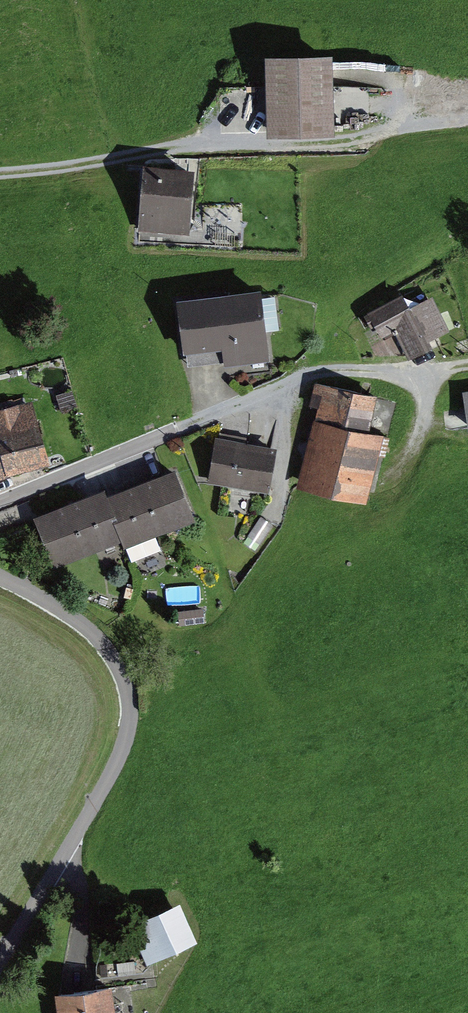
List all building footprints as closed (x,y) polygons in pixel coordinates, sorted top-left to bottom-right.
[(340,58),(283,58),(283,129),(340,129),(340,58)] [(194,229),(200,174),(156,168),(150,223),(194,229)] [(261,293),(181,302),(188,369),(207,366),(269,359),(261,293)] [(406,294),(370,312),(383,336),(400,327),(415,356),(433,347),(430,339),(452,328),(435,296),(413,308),(406,294)] [(379,396),(319,382),(314,406),(322,408),(305,485),(370,499),(380,453),(391,455),(395,439),(371,434),(379,396)] [(52,460),(36,404),(22,408),(20,403),(0,409),(0,476),(52,460)] [(281,450),(224,440),(217,479),(274,489),(281,450)] [(197,515),(180,473),(110,500),(125,537),(132,555),(163,543),(158,531),(197,515)] [(110,500),(107,491),(41,517),(60,563),(125,537),(110,500)] [(282,529),(266,519),(252,542),(267,552),(282,529)] [(212,608),(184,612),(186,628),(214,624),(212,608)] [(138,924),(154,962),(201,941),(184,903),(138,924)] [(60,992),(63,1012),(119,1012),(114,984),(60,992)]
